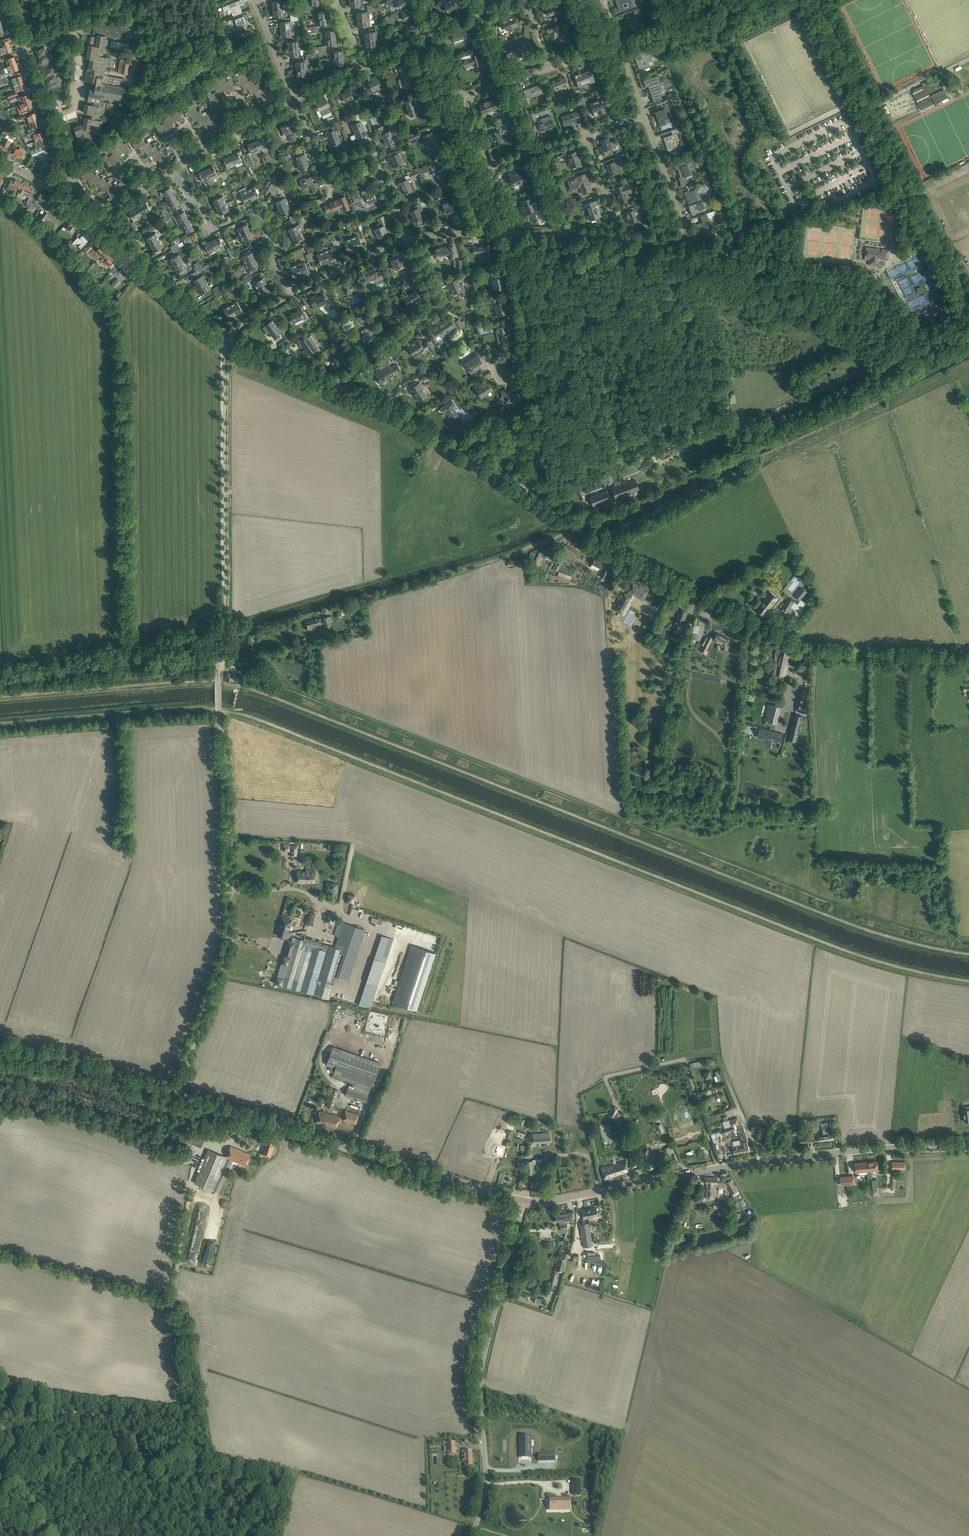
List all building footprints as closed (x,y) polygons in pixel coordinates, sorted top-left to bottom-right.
[(242,13),(239,5),(243,4),(241,0),(240,0),(222,7),(224,12),(231,9),(233,16),(242,13)] [(406,0),(399,0),(394,2),(394,3),(396,8),(408,4),(406,0)] [(448,12),(457,7),(453,0),(444,0),(442,1),(447,9),(446,9),(447,11),(447,10),(448,12)] [(620,12),(634,7),(631,0),(615,0),(620,12)] [(272,2),(273,10),(283,9),(282,1),(272,2)] [(551,4),(554,14),(562,11),(563,13),(568,11),(566,6),(563,7),(561,2),(557,4),(556,2),(551,4)] [(554,14),(551,4),(549,5),(549,7),(545,9),(542,10),(543,14),(547,12),(548,16),(554,14)] [(644,17),(642,18),(643,21),(649,19),(644,7),(639,9),(642,16),(644,15),(644,17)] [(286,17),(285,8),(283,9),(273,10),(274,16),(282,16),(282,17),(286,17)] [(357,13),(357,20),(370,19),(369,14),(370,14),(370,12),(374,11),(374,8),(367,9),(367,12),(357,13)] [(401,17),(403,21),(413,17),(410,10),(403,13),(404,16),(401,17)] [(248,17),(246,13),(230,19),(233,28),(238,26),(239,28),(247,23),(246,20),(245,21),(244,18),(248,17)] [(626,17),(631,31),(635,30),(636,30),(636,29),(637,29),(635,23),(639,22),(636,14),(626,17)] [(508,18),(511,27),(521,23),(518,17),(515,19),(514,16),(508,18)] [(328,17),(318,18),(316,18),(317,26),(311,27),(311,30),(318,29),(318,26),(328,25),(328,17)] [(511,27),(508,18),(506,19),(506,20),(499,23),(501,27),(504,26),(506,29),(508,28),(510,32),(513,31),(511,27)] [(370,19),(357,20),(358,27),(370,26),(370,19)] [(293,28),(292,21),(291,21),(280,22),(281,29),(293,28)] [(415,23),(410,25),(409,23),(410,22),(400,26),(402,29),(404,28),(405,30),(408,29),(409,33),(410,34),(410,35),(416,33),(416,32),(415,31),(418,30),(417,27),(417,26),(418,27),(417,23),(416,23),(416,24),(415,23)] [(93,34),(98,34),(106,36),(123,39),(124,32),(126,32),(127,27),(102,23),(101,27),(95,26),(93,34)] [(567,43),(574,39),(566,27),(559,31),(559,30),(556,31),(556,32),(551,31),(551,39),(556,39),(556,38),(563,36),(567,43)] [(293,28),(281,29),(281,36),(294,35),(293,28)] [(365,41),(377,39),(376,36),(377,35),(377,32),(382,31),(382,28),(375,29),(375,32),(364,33),(365,41)] [(465,37),(467,41),(470,39),(474,50),(481,48),(475,32),(469,34),(467,28),(452,33),(453,36),(452,37),(453,40),(465,36),(465,37)] [(124,93),(125,87),(121,86),(122,78),(103,75),(105,66),(107,66),(108,57),(101,56),(102,52),(105,52),(107,38),(106,38),(106,36),(98,34),(98,37),(91,36),(87,58),(91,59),(89,67),(87,67),(85,81),(96,83),(95,90),(90,89),(87,104),(85,103),(84,113),(91,114),(90,118),(85,117),(84,126),(82,127),(81,125),(74,127),(80,144),(94,139),(91,133),(92,132),(100,133),(102,120),(100,120),(101,115),(103,116),(105,102),(103,102),(104,96),(124,99),(126,98),(126,95),(125,93),(124,93)] [(0,47),(1,47),(4,46),(9,44),(7,37),(0,40),(0,46),(0,47)] [(288,42),(288,49),(300,48),(301,48),(300,41),(306,40),(305,37),(298,37),(299,41),(288,42)] [(319,46),(320,49),(327,49),(326,46),(336,45),(335,37),(325,38),(326,45),(319,46)] [(370,47),(370,50),(379,49),(378,39),(377,39),(365,41),(366,47),(370,47)] [(512,53),(532,46),(529,39),(510,46),(512,53)] [(39,56),(47,53),(51,52),(49,46),(46,47),(45,43),(44,44),(43,42),(39,44),(40,45),(34,47),(35,51),(36,50),(39,56)] [(0,47),(0,53),(0,55),(12,51),(9,44),(4,46),(1,47),(0,47)] [(300,48),(288,49),(289,56),(301,55),(300,48)] [(634,55),(639,69),(643,68),(644,70),(644,69),(649,67),(648,62),(652,60),(651,57),(655,56),(653,49),(646,51),(645,51),(646,52),(643,53),(643,52),(634,55)] [(331,59),(343,57),(342,50),(333,51),(330,52),(331,59)] [(47,53),(39,56),(41,62),(39,63),(41,66),(52,62),(51,59),(49,59),(47,53)] [(467,56),(466,56),(467,58),(462,60),(465,67),(469,66),(469,65),(473,63),(474,67),(481,65),(478,54),(471,56),(471,55),(467,56)] [(6,59),(9,65),(16,63),(14,56),(6,59)] [(295,62),(296,70),(307,68),(307,61),(313,60),(313,57),(306,58),(306,61),(295,62)] [(343,57),(331,59),(332,66),(335,66),(344,65),(343,57)] [(127,74),(129,64),(127,63),(128,60),(120,59),(118,72),(127,74)] [(16,63),(9,65),(7,66),(7,67),(4,68),(4,69),(5,69),(6,71),(5,72),(5,73),(6,73),(0,76),(0,77),(1,79),(9,76),(10,76),(14,74),(13,71),(19,69),(17,65),(18,65),(17,63),(16,63)] [(44,70),(46,76),(55,73),(52,67),(54,67),(53,63),(41,68),(43,71),(44,70)] [(406,77),(409,77),(406,70),(408,69),(406,64),(403,65),(403,64),(402,64),(402,65),(398,67),(400,74),(399,75),(400,79),(399,80),(402,87),(409,84),(406,77)] [(309,75),(309,68),(307,68),(296,70),(297,76),(299,76),(299,77),(301,77),(301,81),(308,80),(308,75),(309,75)] [(235,82),(237,85),(247,79),(245,76),(248,74),(246,71),(236,77),(238,80),(235,82)] [(590,71),(581,74),(580,72),(574,74),(578,85),(590,81),(590,83),(594,81),(590,71)] [(57,79),(55,73),(46,76),(48,83),(47,83),(49,89),(58,86),(57,83),(60,82),(58,79),(57,79)] [(221,80),(227,90),(230,88),(232,91),(235,89),(229,80),(230,79),(227,74),(225,75),(226,77),(227,77),(228,80),(226,81),(225,78),(221,80)] [(374,80),(368,83),(371,90),(377,87),(378,90),(385,87),(382,81),(383,81),(380,74),(373,77),(374,80)] [(13,85),(18,83),(23,81),(21,75),(11,78),(10,76),(9,76),(1,79),(2,83),(3,84),(11,81),(13,85)] [(657,76),(643,81),(645,88),(646,87),(648,86),(654,102),(662,99),(661,99),(658,91),(661,89),(659,83),(660,83),(657,76)] [(557,81),(556,80),(552,81),(553,83),(552,83),(553,84),(555,91),(560,89),(560,88),(567,85),(567,86),(568,86),(564,77),(564,78),(557,81)] [(241,85),(243,88),(253,82),(251,79),(248,81),(247,79),(237,85),(238,87),(241,85)] [(929,85),(929,83),(913,91),(913,92),(913,93),(916,99),(917,99),(917,100),(916,100),(919,107),(920,106),(921,109),(935,103),(938,102),(947,97),(944,90),(944,89),(941,82),(940,79),(929,85)] [(224,91),(227,90),(221,80),(218,82),(220,85),(217,87),(223,96),(226,94),(224,91)] [(13,85),(15,90),(17,89),(18,91),(26,88),(23,81),(18,83),(13,85)] [(248,89),(249,92),(259,86),(257,83),(254,85),(253,82),(243,88),(245,91),(248,89)] [(543,93),(540,84),(524,90),(527,99),(543,93)] [(254,93),(256,96),(265,89),(264,87),(261,88),(259,86),(249,92),(251,95),(254,93)] [(220,98),(223,96),(217,87),(215,88),(216,91),(214,93),(220,102),(222,101),(220,98)] [(346,92),(342,94),(341,92),(336,94),(338,99),(343,97),(345,101),(353,97),(349,88),(345,89),(346,92)] [(261,97),(262,100),(272,94),(270,90),(267,92),(265,89),(256,96),(258,98),(261,97)] [(206,93),(212,103),(215,101),(217,104),(220,102),(214,93),(212,94),(210,91),(206,93)] [(22,103),(30,100),(28,94),(17,97),(19,101),(21,100),(22,103)] [(263,107),(273,101),(271,99),(274,97),(272,94),(262,100),(264,103),(261,105),(263,107)] [(331,110),(325,98),(316,103),(313,104),(319,117),(331,112),(333,117),(336,116),(334,108),(331,110)] [(409,100),(405,101),(407,108),(405,109),(407,112),(409,112),(410,116),(417,114),(414,106),(420,103),(419,98),(410,102),(409,100)] [(483,113),(496,108),(493,99),(489,101),(488,101),(483,103),(484,104),(480,106),(483,113)] [(593,113),(600,110),(600,111),(601,113),(605,112),(604,110),(605,110),(601,99),(591,103),(593,106),(591,107),(593,113)] [(33,107),(30,100),(22,103),(20,104),(23,114),(24,113),(28,112),(27,109),(33,107)] [(186,115),(196,110),(194,107),(197,105),(195,102),(193,103),(192,101),(184,106),(187,111),(184,113),(186,115)] [(656,110),(654,111),(659,126),(666,123),(663,116),(667,114),(667,116),(672,115),(669,108),(670,107),(668,103),(655,107),(656,110)] [(173,109),(170,111),(176,121),(179,119),(181,122),(183,121),(177,111),(175,112),(173,109)] [(197,112),(196,110),(186,115),(188,118),(191,116),(192,119),(202,113),(200,110),(197,112)] [(176,121),(170,111),(166,113),(168,117),(165,118),(171,128),(174,126),(172,123),(176,121)] [(571,121),(580,118),(577,111),(561,117),(564,125),(572,123),(571,121)] [(28,122),(37,119),(35,112),(26,116),(28,122)] [(198,123),(208,117),(207,114),(204,116),(202,113),(192,119),(194,122),(197,120),(198,123)] [(210,119),(208,117),(198,123),(200,126),(203,124),(205,126),(215,120),(213,118),(210,119)] [(540,119),(541,122),(537,124),(540,132),(545,130),(544,130),(554,126),(553,123),(554,123),(552,119),(551,118),(548,120),(547,117),(540,119)] [(164,123),(162,124),(168,134),(170,132),(169,129),(171,128),(165,118),(163,120),(164,123)] [(4,130),(6,131),(9,125),(11,123),(12,121),(8,119),(4,130)] [(37,119),(28,122),(30,127),(27,128),(28,132),(35,129),(34,127),(40,125),(37,119)] [(212,131),(221,125),(219,121),(216,123),(215,120),(205,126),(207,129),(210,128),(212,131)] [(289,136),(291,142),(297,139),(294,132),(295,131),(292,124),(290,124),(289,121),(286,123),(286,124),(281,127),(283,133),(284,135),(290,133),(291,135),(289,136)] [(361,121),(352,125),(354,131),(351,132),(354,139),(366,134),(361,121)] [(168,134),(162,124),(160,126),(158,123),(155,125),(160,134),(164,132),(165,135),(168,134)] [(224,128),(221,125),(212,131),(214,134),(211,136),(212,138),(222,132),(221,130),(224,128)] [(384,133),(382,126),(375,129),(378,136),(382,135),(386,145),(394,141),(389,131),(384,133)] [(35,130),(27,133),(27,134),(28,136),(33,135),(36,141),(44,138),(42,131),(36,133),(35,130)] [(336,145),(335,144),(336,144),(337,146),(341,144),(341,145),(342,145),(336,130),(327,133),(332,146),(334,145),(336,145)] [(500,130),(491,133),(494,140),(493,140),(495,145),(502,142),(500,135),(501,134),(500,130)] [(420,137),(418,132),(407,137),(408,141),(420,137)] [(133,144),(134,147),(144,141),(143,139),(146,137),(143,133),(134,139),(136,143),(133,144)] [(424,141),(427,149),(436,145),(431,133),(423,136),(425,141),(424,141)] [(667,144),(669,150),(677,147),(675,141),(678,139),(676,133),(664,138),(666,144),(667,144)] [(603,147),(600,148),(603,155),(606,154),(605,151),(615,147),(614,145),(615,144),(614,141),(610,142),(608,137),(600,140),(603,147)] [(10,145),(9,145),(11,141),(4,138),(2,142),(0,146),(0,148),(7,151),(10,145)] [(36,141),(34,141),(37,148),(38,147),(38,148),(41,146),(42,146),(44,145),(46,144),(47,144),(44,138),(36,141)] [(255,141),(259,151),(266,147),(262,138),(255,141)] [(121,141),(118,143),(124,153),(127,151),(129,153),(131,152),(126,142),(123,144),(121,141)] [(145,143),(144,141),(134,147),(136,149),(139,148),(140,150),(150,144),(148,141),(145,143)] [(259,151),(255,141),(247,145),(252,154),(259,151)] [(124,153),(118,143),(115,145),(117,148),(114,150),(115,152),(120,159),(122,157),(121,154),(124,153)] [(152,147),(150,144),(140,150),(142,153),(145,151),(147,154),(156,148),(155,145),(152,147)] [(16,148),(14,152),(13,154),(21,157),(25,150),(20,148),(19,150),(16,148)] [(151,155),(153,158),(163,152),(161,149),(158,151),(156,148),(147,154),(149,157),(151,155)] [(44,152),(41,160),(43,160),(49,163),(50,163),(51,161),(51,160),(50,160),(52,156),(47,154),(48,152),(45,150),(44,152)] [(117,161),(120,159),(115,152),(114,150),(111,151),(113,154),(110,156),(116,165),(119,164),(117,161)] [(298,150),(291,152),(295,162),(298,161),(299,164),(298,165),(300,170),(302,169),(302,170),(304,169),(303,169),(309,166),(304,154),(300,156),(298,150)] [(405,162),(401,151),(387,157),(388,161),(392,159),(395,166),(397,165),(398,165),(405,162)] [(570,151),(565,153),(568,160),(567,160),(568,161),(570,160),(573,167),(574,166),(574,167),(578,165),(581,164),(578,156),(577,151),(571,153),(570,151)] [(158,159),(160,162),(170,156),(167,153),(164,155),(163,152),(153,158),(155,161),(158,159)] [(230,155),(235,165),(242,161),(237,152),(230,155)] [(245,154),(247,158),(250,165),(254,164),(248,153),(245,154)] [(116,165),(110,156),(108,157),(106,154),(103,156),(109,166),(112,164),(114,167),(116,165)] [(227,168),(235,165),(230,155),(223,159),(227,168)] [(172,160),(170,156),(160,162),(162,165),(159,167),(160,170),(170,164),(169,161),(172,160)] [(677,168),(680,177),(678,178),(681,184),(685,182),(686,186),(688,185),(685,176),(691,173),(689,170),(694,169),(693,166),(700,164),(697,156),(686,161),(685,160),(684,161),(674,165),(675,169),(677,168)] [(38,163),(36,166),(45,171),(49,163),(43,160),(41,164),(38,163)] [(617,169),(620,167),(618,163),(617,163),(617,161),(606,165),(610,175),(618,172),(617,169)] [(447,181),(450,180),(448,176),(447,176),(444,168),(438,170),(438,169),(439,168),(438,164),(430,167),(433,175),(439,173),(441,178),(438,179),(440,184),(443,183),(443,182),(447,181)] [(81,176),(82,178),(92,172),(91,170),(94,168),(92,165),(82,171),(84,174),(81,176)] [(206,169),(210,179),(218,175),(213,166),(206,169)] [(210,179),(206,169),(199,173),(203,182),(210,179)] [(517,173),(516,170),(508,173),(510,180),(511,179),(513,185),(514,185),(520,182),(521,183),(521,182),(525,180),(521,172),(517,173)] [(87,179),(88,182),(98,175),(96,173),(93,175),(92,172),(82,178),(84,181),(87,179)] [(583,194),(591,191),(585,174),(583,175),(583,174),(581,175),(582,175),(577,177),(568,181),(571,189),(580,186),(583,194)] [(93,183),(95,186),(105,179),(103,176),(100,178),(98,175),(88,182),(90,185),(93,183)] [(307,175),(304,176),(305,177),(299,179),(303,188),(310,185),(312,191),(318,189),(316,182),(313,183),(311,176),(308,177),(307,175)] [(15,187),(14,189),(18,191),(23,183),(16,179),(14,181),(11,179),(9,184),(15,187)] [(100,186),(101,189),(111,183),(109,180),(106,182),(105,179),(95,186),(97,188),(100,186)] [(408,193),(408,192),(415,189),(412,183),(409,184),(407,179),(398,183),(399,187),(402,186),(405,193),(406,193),(408,193)] [(267,190),(272,193),(277,185),(272,182),(267,190)] [(31,194),(31,193),(33,189),(23,183),(18,191),(22,193),(24,190),(31,194)] [(106,190),(108,193),(118,188),(116,184),(113,186),(111,183),(101,189),(103,192),(106,190)] [(624,203),(624,202),(629,201),(626,193),(631,192),(628,184),(623,186),(623,185),(615,188),(620,204),(623,203),(624,203)] [(353,192),(356,198),(359,197),(360,201),(366,198),(368,204),(377,200),(372,189),(368,191),(367,190),(369,189),(367,186),(353,192)] [(168,200),(175,196),(170,187),(163,191),(160,192),(162,196),(165,195),(168,200)] [(247,190),(252,200),(259,196),(255,187),(247,190)] [(118,188),(108,193),(110,197),(107,198),(108,201),(118,195),(117,193),(120,191),(118,188)] [(690,205),(700,201),(698,198),(700,198),(697,189),(683,194),(685,193),(689,202),(690,205)] [(252,200),(247,190),(240,193),(245,203),(252,200)] [(29,204),(31,202),(34,195),(31,193),(31,194),(26,203),(29,204)] [(35,203),(40,206),(46,197),(41,193),(37,199),(35,203)] [(276,197),(277,201),(276,202),(279,209),(288,204),(285,197),(282,198),(281,195),(276,197)] [(175,196),(168,200),(173,209),(180,204),(175,196)] [(216,207),(226,203),(223,196),(213,200),(216,207)] [(324,206),(327,213),(342,206),(344,211),(350,208),(345,196),(337,199),(337,200),(334,201),(333,201),(329,202),(330,204),(324,206)] [(46,197),(40,206),(47,210),(49,206),(53,200),(46,197)] [(526,214),(527,215),(529,214),(529,213),(529,212),(539,208),(536,200),(531,201),(530,198),(521,202),(523,206),(519,207),(522,215),(526,214)] [(433,208),(441,205),(439,199),(431,202),(433,208)] [(442,202),(446,214),(450,212),(450,210),(456,208),(457,211),(458,211),(454,201),(448,203),(447,200),(442,202)] [(702,200),(700,201),(690,205),(688,205),(691,214),(706,209),(702,200)] [(588,215),(590,220),(601,217),(598,209),(596,209),(595,206),(596,205),(595,201),(586,204),(590,215),(588,215)] [(146,202),(138,207),(142,214),(150,209),(146,202)] [(229,210),(226,203),(216,207),(220,215),(229,210)] [(418,224),(424,222),(419,211),(422,210),(419,203),(413,205),(415,209),(410,211),(414,221),(417,220),(418,224)] [(288,204),(279,209),(282,216),(292,212),(288,204)] [(642,210),(640,204),(627,209),(629,212),(626,213),(627,217),(625,217),(626,220),(628,219),(629,223),(631,223),(632,223),(632,222),(637,221),(634,213),(642,210)] [(133,219),(142,214),(138,207),(129,212),(133,219)] [(718,213),(717,210),(706,214),(707,216),(701,218),(701,219),(702,219),(703,222),(695,225),(697,231),(698,231),(698,230),(704,228),(708,239),(715,236),(708,217),(718,213)] [(182,224),(189,220),(184,211),(177,215),(182,224)] [(374,229),(377,237),(383,235),(382,234),(387,231),(384,224),(387,223),(383,215),(377,218),(381,226),(374,229)] [(68,226),(67,227),(73,232),(79,225),(78,225),(79,224),(79,225),(79,224),(75,221),(75,222),(72,220),(67,225),(68,226)] [(189,220),(182,224),(187,233),(194,229),(189,220)] [(292,236),(301,231),(304,230),(301,223),(288,229),(292,236)] [(238,237),(250,231),(247,224),(237,228),(239,233),(238,233),(238,234),(237,235),(238,237)] [(81,230),(77,235),(78,236),(73,242),(74,243),(80,243),(81,243),(78,246),(81,248),(86,242),(88,239),(89,239),(91,237),(85,231),(84,232),(81,230)] [(254,238),(250,231),(238,237),(239,239),(240,238),(240,239),(242,238),(244,243),(254,238)] [(305,239),(301,231),(292,236),(295,243),(305,239)] [(146,238),(150,245),(160,240),(156,233),(146,238)] [(351,238),(355,248),(362,245),(358,235),(351,238)] [(212,241),(216,250),(223,247),(219,237),(212,241)] [(347,251),(355,248),(351,238),(344,241),(347,251)] [(163,246),(160,240),(150,245),(154,252),(163,246)] [(216,250),(212,241),(201,245),(204,251),(207,250),(209,253),(216,250)] [(181,249),(177,243),(170,247),(174,253),(181,249)] [(484,252),(484,257),(492,257),(491,244),(484,245),(484,244),(484,245),(473,246),(474,253),(479,253),(484,252)] [(84,251),(87,254),(92,248),(89,245),(84,251)] [(98,254),(100,256),(106,250),(101,245),(96,251),(93,249),(89,253),(94,258),(98,254)] [(454,257),(454,247),(436,248),(436,255),(448,254),(449,258),(454,257)] [(881,258),(880,259),(887,260),(889,250),(882,249),(881,250),(879,250),(880,249),(866,247),(865,259),(869,259),(869,265),(877,266),(878,257),(881,258)] [(331,248),(324,251),(328,261),(335,258),(331,248)] [(106,250),(100,256),(103,258),(101,260),(107,266),(112,260),(109,257),(111,255),(106,250)] [(320,264),(328,261),(324,251),(317,254),(320,264)] [(242,256),(245,263),(255,259),(252,252),(242,256)] [(171,259),(170,259),(174,266),(183,261),(179,254),(177,255),(176,253),(173,255),(172,253),(169,255),(171,259)] [(392,257),(393,260),(390,260),(394,270),(401,267),(400,266),(406,263),(404,257),(402,258),(401,256),(399,257),(398,254),(392,257)] [(255,259),(245,263),(242,265),(246,272),(258,266),(255,259)] [(187,267),(183,261),(174,266),(178,273),(179,272),(181,276),(187,272),(185,268),(187,267)] [(297,264),(301,274),(308,271),(311,269),(309,265),(308,265),(307,262),(305,263),(304,261),(297,264)] [(293,277),(301,274),(297,264),(289,267),(287,269),(289,274),(292,274),(293,277)] [(116,286),(120,282),(126,275),(129,277),(131,274),(123,266),(119,271),(118,270),(114,274),(118,278),(117,279),(113,283),(116,286)] [(370,280),(375,278),(377,283),(386,279),(383,272),(381,273),(380,271),(376,272),(374,268),(366,271),(370,280)] [(493,278),(496,290),(504,288),(501,276),(496,277),(494,270),(487,272),(489,279),(493,278)] [(197,287),(207,282),(203,275),(200,276),(198,273),(192,276),(194,280),(193,280),(197,287)] [(257,289),(267,284),(263,277),(254,282),(257,289)] [(404,277),(394,281),(397,287),(406,282),(404,277)] [(356,293),(355,291),(358,290),(353,279),(345,282),(348,289),(346,290),(349,296),(356,293)] [(461,296),(466,294),(463,284),(460,285),(457,279),(446,283),(448,289),(449,289),(450,290),(451,289),(453,294),(459,291),(461,296)] [(207,282),(197,287),(201,294),(202,294),(203,297),(211,293),(209,290),(211,289),(207,282)] [(270,296),(268,293),(270,292),(267,284),(257,289),(263,300),(270,296)] [(410,306),(414,304),(413,302),(420,297),(416,290),(405,298),(410,306)] [(368,302),(362,291),(359,292),(364,302),(362,302),(363,304),(368,302)] [(309,298),(314,308),(327,302),(324,294),(317,297),(316,295),(309,298)] [(495,306),(497,315),(508,312),(505,301),(499,303),(497,298),(498,298),(489,300),(491,307),(495,306)] [(941,306),(937,307),(939,312),(943,310),(943,309),(944,308),(948,306),(945,300),(941,302),(939,302),(941,306)] [(230,305),(236,314),(242,310),(237,301),(230,305)] [(230,305),(229,303),(225,305),(226,307),(223,309),(229,318),(236,314),(230,305)] [(293,317),(292,317),(294,322),(303,318),(303,320),(307,318),(305,312),(303,312),(301,306),(297,308),(298,311),(291,314),(293,317)] [(390,314),(385,317),(387,320),(390,324),(397,319),(395,315),(396,314),(396,315),(399,313),(397,308),(395,306),(390,309),(388,311),(390,314)] [(364,335),(368,341),(376,337),(370,328),(373,326),(362,312),(357,317),(360,320),(361,319),(368,327),(366,328),(365,328),(361,331),(361,332),(363,335),(364,335)] [(436,328),(432,330),(435,334),(436,336),(439,335),(439,336),(440,337),(445,334),(447,333),(448,332),(449,334),(450,334),(453,332),(453,331),(455,331),(459,328),(460,330),(465,327),(466,325),(463,321),(461,322),(459,318),(458,320),(456,320),(455,319),(453,316),(450,318),(436,328)] [(268,335),(271,333),(274,337),(281,331),(272,320),(262,327),(268,335)] [(504,345),(512,343),(510,333),(508,334),(506,325),(495,328),(497,337),(502,336),(504,345)] [(300,339),(296,342),(301,348),(302,347),(304,349),(301,351),(306,357),(314,351),(315,354),(321,350),(310,335),(308,337),(307,337),(304,339),(302,337),(300,339)] [(411,344),(407,346),(410,351),(413,354),(415,357),(421,353),(421,352),(422,351),(422,352),(424,351),(424,350),(428,347),(430,350),(431,349),(433,347),(434,347),(432,344),(429,340),(425,343),(426,344),(422,346),(418,339),(415,342),(411,344)] [(346,347),(340,340),(335,344),(341,351),(332,356),(333,357),(330,359),(334,365),(337,363),(339,365),(348,359),(346,356),(350,353),(346,347)] [(468,368),(471,373),(479,368),(477,365),(482,361),(481,360),(485,358),(480,350),(473,354),(475,356),(466,362),(469,367),(468,368)] [(385,378),(391,374),(392,376),(401,370),(397,365),(391,369),(388,364),(375,373),(381,381),(384,379),(384,380),(386,378),(385,378)] [(428,377),(425,373),(419,376),(422,381),(428,377)] [(423,388),(419,383),(410,389),(413,394),(414,393),(419,401),(426,396),(422,389),(423,388)] [(482,387),(480,384),(475,387),(481,397),(486,394),(486,393),(491,389),(494,394),(495,394),(488,383),(482,387)] [(512,390),(501,391),(502,399),(508,398),(508,402),(515,401),(515,403),(520,403),(520,394),(512,394),(512,390)] [(446,411),(455,425),(462,420),(452,407),(455,405),(452,401),(441,408),(444,412),(446,411)] [(466,422),(459,426),(462,430),(469,426),(466,422)] [(433,457),(429,468),(437,471),(439,467),(442,460),(433,457)] [(649,459),(638,464),(640,469),(641,469),(641,468),(645,466),(645,467),(651,464),(649,459)] [(609,473),(604,475),(607,483),(612,481),(609,473)] [(627,482),(612,488),(615,498),(639,490),(635,479),(627,482)] [(647,491),(660,486),(658,482),(646,488),(647,491)] [(582,487),(576,489),(579,496),(585,494),(582,487)] [(606,491),(590,497),(593,506),(609,500),(606,491)] [(563,550),(576,556),(579,550),(566,544),(563,550)] [(554,558),(558,560),(562,549),(558,547),(554,558)] [(595,557),(592,564),(600,568),(603,561),(595,557)] [(609,571),(604,569),(600,576),(605,579),(609,571)] [(556,577),(563,580),(566,574),(559,571),(556,577)] [(624,593),(615,610),(621,614),(628,601),(631,596),(630,596),(632,594),(632,593),(643,599),(646,594),(649,589),(642,585),(641,586),(639,585),(633,582),(628,590),(629,591),(627,594),(624,593)] [(802,587),(795,597),(800,600),(807,591),(802,587)] [(756,611),(765,617),(769,611),(768,610),(778,597),(770,591),(765,597),(766,598),(756,611)] [(794,602),(788,599),(781,610),(789,615),(793,610),(790,608),(794,602)] [(687,611),(681,609),(675,626),(672,625),(671,628),(680,631),(684,621),(683,621),(684,618),(685,618),(687,611)] [(321,624),(324,623),(325,627),(330,626),(329,622),(332,622),(331,616),(328,617),(323,618),(324,622),(321,622),(320,618),(305,621),(306,629),(311,628),(310,626),(321,624)] [(700,650),(706,654),(708,650),(709,651),(709,650),(708,650),(713,641),(722,645),(722,650),(728,651),(728,648),(729,648),(730,639),(717,632),(716,635),(715,634),(713,634),(712,637),(708,635),(700,650)] [(789,663),(791,651),(783,650),(784,649),(782,649),(777,648),(777,651),(776,651),(775,655),(780,656),(776,674),(786,676),(789,663)] [(802,712),(807,689),(800,688),(795,711),(802,712)] [(770,704),(770,707),(768,707),(769,707),(769,710),(768,710),(767,710),(769,711),(768,714),(767,713),(767,714),(768,714),(767,717),(766,717),(767,717),(766,720),(765,720),(777,723),(776,723),(777,720),(778,720),(777,719),(777,716),(778,717),(778,716),(778,713),(779,713),(778,713),(779,710),(780,710),(779,709),(780,707),(781,707),(781,706),(769,703),(769,704),(770,704)] [(795,714),(792,725),(793,725),(792,727),(789,735),(797,737),(799,727),(800,727),(803,717),(803,716),(794,714),(795,714)] [(782,734),(776,733),(776,732),(764,729),(762,737),(773,740),(773,741),(780,743),(783,733),(782,733),(782,734)] [(300,883),(315,883),(315,871),(297,871),(297,879),(300,879),(300,883)] [(312,924),(315,914),(311,912),(307,923),(312,924)] [(328,915),(326,921),(332,923),(334,917),(328,915)] [(279,929),(277,935),(287,938),(289,929),(288,929),(289,925),(290,925),(292,920),(282,917),(278,929),(279,929)] [(344,948),(344,949),(336,976),(348,980),(365,930),(339,921),(334,935),(344,938),(342,944),(344,945),(343,947),(344,948)] [(381,936),(359,1005),(370,1009),(393,940),(381,936)] [(321,950),(323,943),(304,938),(302,944),(321,950)] [(295,943),(288,941),(283,956),(290,958),(285,976),(303,982),(312,952),(294,947),(295,943)] [(329,999),(336,976),(344,949),(328,945),(313,994),(329,999)] [(392,1002),(416,1010),(435,953),(428,951),(411,945),(392,1002)] [(357,1086),(368,1089),(373,1075),(374,1075),(379,1063),(332,1047),(326,1065),(331,1066),(329,1071),(333,1072),(331,1077),(357,1086)] [(719,1070),(715,1072),(720,1083),(723,1081),(719,1070)] [(714,1071),(707,1072),(709,1079),(716,1078),(714,1071)] [(364,1102),(368,1089),(357,1086),(357,1088),(349,1085),(345,1095),(364,1102)] [(339,1091),(332,1089),(326,1107),(333,1109),(339,1091)] [(359,1115),(345,1110),(342,1119),(356,1124),(359,1115)] [(340,1116),(319,1111),(316,1123),(337,1128),(340,1116)] [(608,1116),(618,1120),(620,1115),(610,1111),(608,1116)] [(725,1129),(734,1126),(736,1125),(738,1129),(743,1127),(742,1123),(740,1124),(738,1118),(730,1120),(727,1121),(726,1116),(723,1117),(724,1121),(722,1122),(725,1129)] [(822,1134),(817,1135),(818,1141),(833,1139),(832,1132),(830,1133),(829,1129),(834,1129),(833,1121),(824,1122),(825,1130),(822,1130),(822,1134)] [(734,1126),(725,1129),(711,1134),(714,1144),(718,1143),(715,1137),(722,1135),(722,1134),(735,1130),(734,1126)] [(742,1128),(738,1130),(741,1139),(743,1146),(745,1152),(750,1151),(749,1146),(748,1145),(749,1145),(747,1139),(744,1128),(742,1128)] [(621,1133),(626,1148),(634,1145),(628,1130),(621,1133)] [(550,1134),(534,1135),(534,1143),(550,1142),(550,1134)] [(276,1138),(267,1136),(261,1154),(270,1157),(276,1138)] [(741,1139),(733,1141),(734,1146),(740,1145),(740,1147),(733,1148),(735,1154),(738,1153),(745,1152),(743,1146),(741,1139)] [(646,1170),(657,1166),(651,1150),(649,1151),(647,1145),(640,1148),(646,1170)] [(232,1160),(246,1166),(251,1154),(231,1146),(226,1157),(232,1160)] [(223,1156),(208,1149),(194,1182),(219,1193),(223,1182),(214,1178),(223,1156)] [(214,1178),(223,1182),(232,1160),(226,1157),(223,1156),(214,1178)] [(526,1174),(534,1173),(533,1160),(524,1161),(526,1174)] [(626,1166),(628,1166),(627,1161),(602,1167),(605,1179),(609,1178),(609,1177),(612,1176),(613,1177),(628,1171),(626,1166)] [(877,1161),(866,1162),(867,1172),(868,1172),(868,1180),(872,1180),(871,1171),(872,1171),(878,1171),(878,1166),(877,1161)] [(905,1162),(892,1161),(892,1169),(905,1170),(905,1162)] [(867,1172),(866,1162),(854,1163),(855,1173),(867,1172)] [(540,1185),(539,1182),(543,1181),(542,1175),(534,1176),(534,1179),(530,1180),(531,1187),(540,1185)] [(856,1176),(844,1177),(845,1185),(857,1184),(856,1176)] [(705,1177),(705,1182),(707,1182),(706,1195),(714,1195),(715,1183),(717,1183),(718,1178),(705,1177)] [(868,1180),(869,1195),(878,1195),(877,1179),(872,1180),(868,1180)] [(738,1190),(732,1180),(726,1183),(732,1193),(738,1190)] [(589,1217),(597,1215),(596,1207),(582,1210),(584,1219),(589,1218),(589,1217)] [(574,1218),(575,1218),(574,1211),(566,1213),(565,1211),(564,1211),(562,1211),(562,1213),(564,1228),(568,1227),(567,1227),(567,1223),(570,1221),(574,1220),(574,1218)] [(564,1228),(562,1213),(555,1214),(556,1221),(559,1220),(560,1224),(561,1228),(560,1228),(560,1234),(565,1233),(564,1228)] [(584,1246),(593,1245),(588,1222),(580,1224),(584,1246)] [(559,1258),(556,1269),(564,1272),(567,1260),(569,1254),(564,1253),(563,1259),(559,1258)] [(529,1436),(519,1437),(520,1446),(521,1446),(521,1456),(530,1456),(530,1445),(529,1446),(529,1436)] [(494,1438),(494,1451),(507,1451),(507,1438),(494,1438)] [(455,1442),(447,1442),(448,1452),(456,1451),(455,1446),(454,1443),(455,1443),(455,1442)] [(472,1467),(471,1450),(462,1451),(463,1462),(464,1462),(465,1467),(472,1467)] [(569,1499),(550,1499),(550,1500),(551,1500),(551,1505),(553,1505),(553,1506),(555,1506),(555,1509),(564,1509),(569,1509),(569,1499)]
